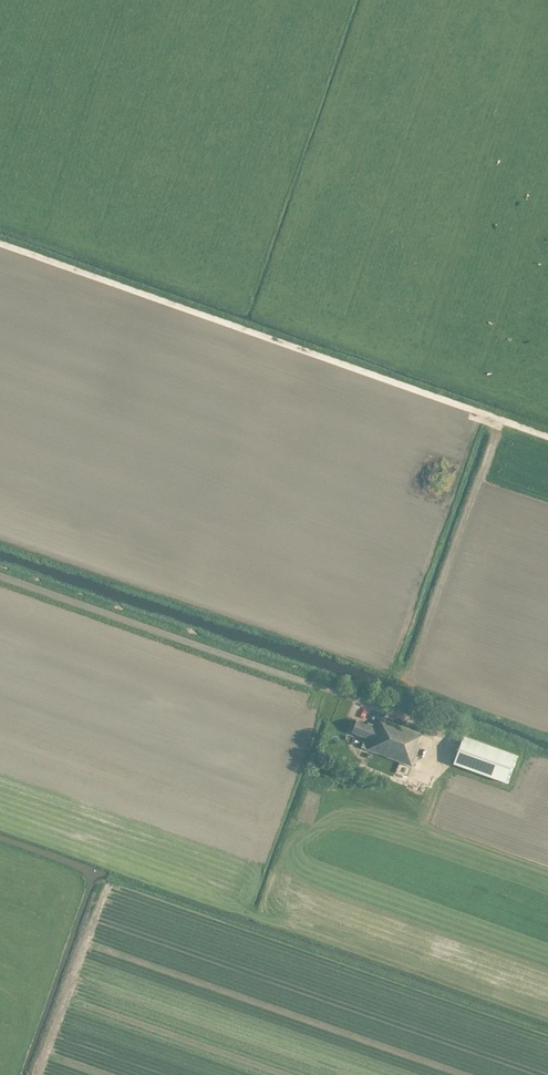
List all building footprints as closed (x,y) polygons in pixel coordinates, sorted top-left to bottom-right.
[(518,606),(503,604),(502,614),(517,616),(518,606)] [(361,746),(368,749),(411,766),(419,744),(417,743),(421,733),(378,717),(375,724),(367,721),(367,724),(356,720),(351,732),(366,738),(365,741),(363,740),(361,746)] [(452,763),(504,782),(514,755),(462,736),(452,763)]
